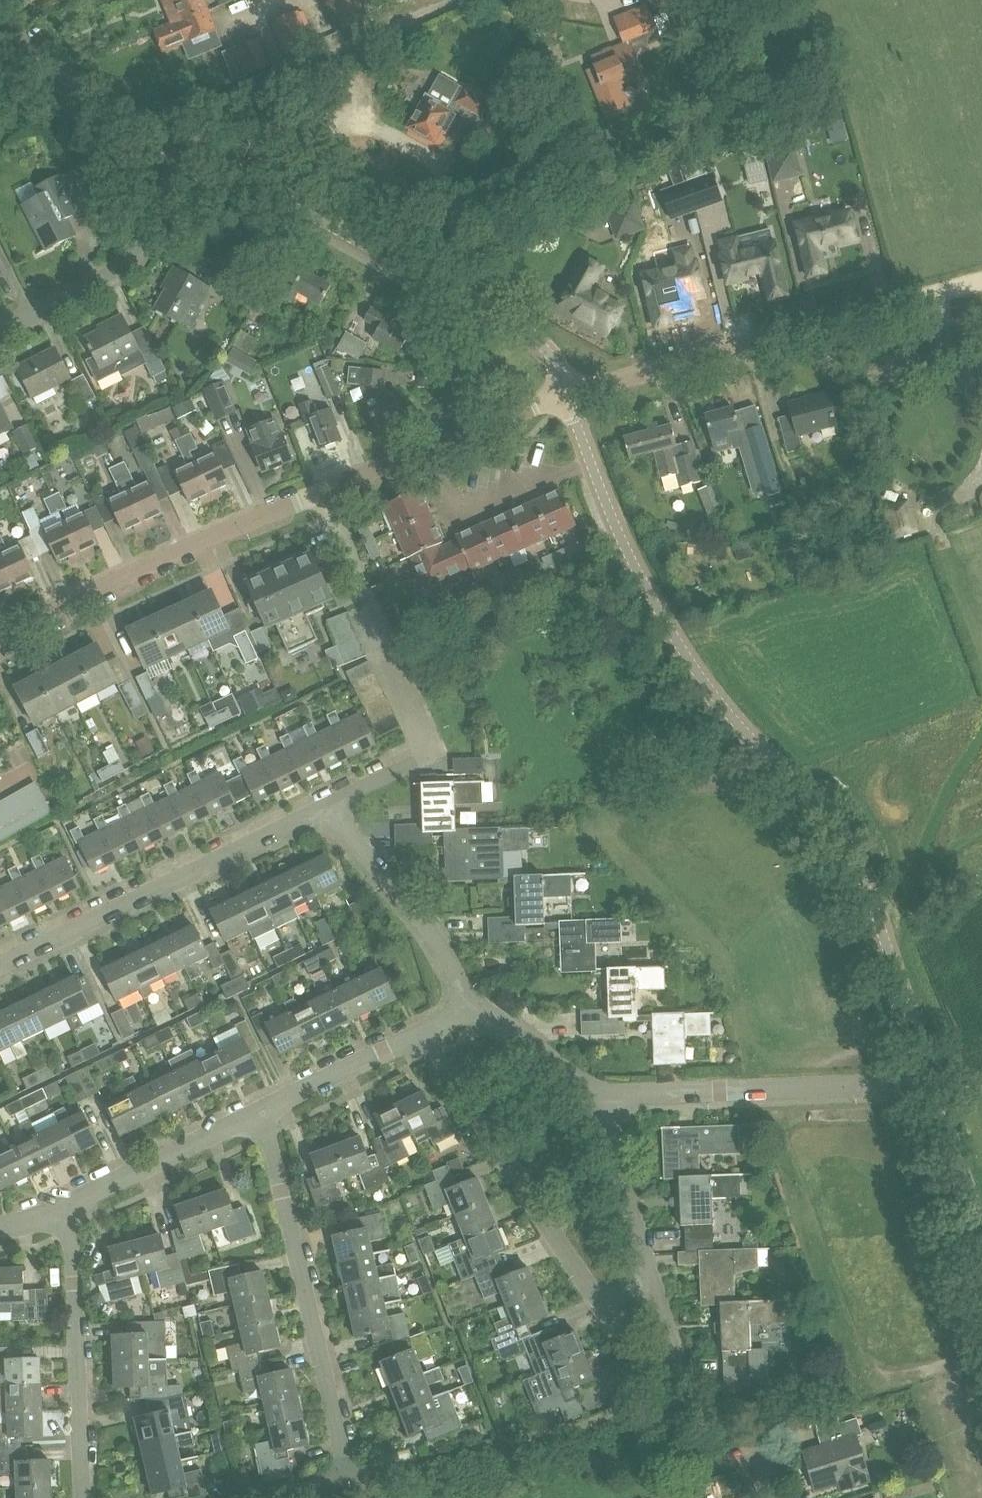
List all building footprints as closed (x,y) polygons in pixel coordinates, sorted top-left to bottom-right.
[(171,23),(172,25),(209,10),(205,0),(162,0),(171,23)] [(336,33),(368,20),(360,0),(323,0),(336,33)] [(591,72),(608,114),(628,106),(619,83),(641,74),(632,51),(660,40),(646,6),(616,18),(619,26),(618,26),(624,42),(625,42),(627,45),(595,58),(599,66),(596,67),(597,69),(591,72)] [(154,30),(163,53),(217,31),(209,10),(172,25),(171,23),(154,30)] [(279,41),(287,58),(315,46),(300,11),(271,23),(279,41)] [(236,47),(247,76),(270,66),(258,38),(236,47)] [(410,127),(434,141),(441,128),(446,131),(454,116),(452,114),(459,104),(482,118),(491,103),(489,102),(491,97),(469,84),(466,88),(465,88),(440,74),(431,90),(410,127)] [(760,144),(741,149),(745,167),(764,163),(760,144)] [(769,156),(775,179),(799,173),(794,150),(769,156)] [(22,205),(45,250),(74,235),(65,218),(78,212),(59,176),(34,188),(38,197),(22,205)] [(688,185),(696,208),(718,200),(710,177),(688,185)] [(666,193),(674,216),(696,208),(688,185),(666,193)] [(562,199),(558,188),(546,192),(550,203),(562,199)] [(611,213),(619,235),(641,227),(633,205),(611,213)] [(797,227),(809,279),(826,275),(820,248),(857,240),(851,215),(797,227)] [(739,235),(718,240),(727,282),(764,273),(770,300),(787,296),(776,245),(772,228),(739,235)] [(656,261),(658,272),(643,275),(655,326),(673,322),(667,296),(703,288),(698,263),(695,264),(692,249),(673,252),(674,257),(656,261)] [(593,319),(609,328),(621,307),(592,290),(606,266),(587,256),(561,301),(576,310),(578,308),(594,317),(593,319)] [(169,284),(155,309),(179,323),(180,322),(191,303),(198,307),(209,288),(173,268),(165,282),(169,284)] [(297,292),(320,305),(331,286),(303,271),(298,280),(289,275),(278,294),(292,302),(297,292)] [(217,273),(211,283),(234,297),(232,300),(241,305),(249,292),(217,273)] [(372,339),(398,354),(409,334),(390,323),(391,320),(370,308),(363,321),(378,329),(372,339)] [(109,327),(84,339),(95,360),(88,363),(98,382),(120,372),(115,363),(138,351),(120,316),(107,322),(109,327)] [(232,345),(249,355),(258,339),(242,329),(232,345)] [(337,348),(359,360),(368,343),(347,331),(337,348)] [(154,377),(157,383),(169,377),(166,371),(167,370),(155,347),(141,354),(153,377),(154,377)] [(33,397),(37,405),(57,395),(53,387),(69,378),(55,349),(17,368),(31,397),(33,397)] [(332,361),(332,370),(344,371),(344,361),(332,361)] [(204,390),(217,422),(238,415),(226,383),(231,380),(220,366),(204,390)] [(315,370),(328,400),(339,395),(326,366),(315,370)] [(365,401),(376,428),(405,416),(394,390),(386,393),(383,384),(384,371),(350,368),(348,384),(361,385),(361,387),(367,400),(365,401)] [(419,371),(417,386),(434,388),(435,373),(419,371)] [(70,382),(83,406),(97,398),(84,375),(70,382)] [(779,418),(788,453),(803,449),(799,434),(837,424),(828,393),(789,404),(792,414),(779,418)] [(178,406),(184,418),(196,412),(190,399),(178,406)] [(310,424),(319,449),(341,441),(336,427),(338,427),(331,410),(316,415),(311,402),(298,407),(305,426),(310,424)] [(11,429),(0,407),(0,434),(11,429)] [(148,415),(137,421),(142,433),(153,427),(151,423),(173,413),(171,408),(158,414),(158,413),(149,417),(148,415)] [(740,427),(734,408),(705,416),(711,436),(712,436),(715,449),(733,445),(733,446),(743,444),(758,491),(765,489),(766,492),(782,488),(761,421),(760,422),(761,425),(746,429),(745,426),(740,427)] [(254,451),(262,472),(291,460),(284,440),(277,422),(262,428),(249,433),(256,450),(254,451)] [(13,432),(24,455),(40,447),(28,424),(13,432)] [(694,440),(677,445),(671,425),(658,428),(658,425),(647,428),(648,431),(624,438),(630,459),(655,452),(662,478),(676,475),(679,487),(690,485),(704,481),(694,440)] [(186,444),(182,437),(178,427),(171,431),(188,466),(176,472),(190,503),(200,498),(205,500),(207,503),(212,500),(195,463),(190,452),(186,444)] [(196,432),(209,455),(218,450),(205,427),(196,432)] [(191,433),(182,437),(186,444),(190,452),(198,448),(191,433)] [(92,446),(97,459),(109,453),(104,441),(92,446)] [(133,450),(143,472),(156,467),(145,445),(133,450)] [(220,497),(218,494),(220,489),(230,484),(216,454),(195,463),(212,500),(220,497)] [(30,471),(39,466),(34,455),(24,460),(30,471)] [(117,466),(146,529),(152,526),(151,523),(153,518),(163,513),(148,483),(137,488),(125,462),(117,466)] [(138,529),(140,532),(146,529),(117,466),(110,469),(122,495),(108,501),(123,532),(133,527),(138,529)] [(700,491),(710,517),(723,511),(713,485),(700,491)] [(385,506),(397,532),(432,517),(420,490),(385,506)] [(562,491),(536,502),(551,537),(578,525),(562,491)] [(52,496),(59,512),(67,508),(60,492),(52,496)] [(44,500),(52,515),(59,512),(52,496),(44,500)] [(880,508),(889,541),(921,532),(911,499),(880,508)] [(536,502),(510,514),(525,549),(551,537),(536,502)] [(950,513),(955,527),(976,520),(972,506),(950,513)] [(23,512),(32,531),(43,526),(34,507),(23,512)] [(64,523),(81,560),(88,557),(87,554),(88,549),(98,544),(84,514),(64,523)] [(510,514),(483,526),(499,560),(525,549),(510,514)] [(409,558),(412,557),(439,545),(443,543),(432,517),(397,532),(409,558)] [(74,560),(75,563),(81,560),(64,523),(44,532),(58,563),(69,558),(74,560)] [(457,537),(459,541),(471,568),(473,572),(499,560),(483,526),(457,537)] [(366,546),(376,541),(370,527),(360,532),(366,546)] [(17,593),(24,589),(23,586),(25,581),(35,577),(20,546),(8,552),(0,533),(0,555),(17,593)] [(966,538),(970,553),(981,549),(981,542),(980,534),(966,538)] [(366,546),(372,561),(383,556),(376,541),(366,546)] [(412,557),(426,588),(471,568),(459,541),(441,549),(439,545),(412,557)] [(571,545),(556,552),(561,562),(575,556),(571,545)] [(546,569),(561,562),(556,552),(541,558),(546,569)] [(274,624),(287,654),(317,641),(306,616),(324,609),(321,603),(330,599),(310,555),(302,558),(300,553),(252,574),(254,580),(246,583),(266,628),(274,624)] [(12,595),(17,593),(0,555),(0,593),(5,590),(10,592),(12,595)] [(520,569),(506,575),(510,586),(524,579),(520,569)] [(496,592),(510,586),(506,575),(491,582),(496,592)] [(190,601),(207,640),(229,631),(211,592),(190,601)] [(169,611),(187,650),(207,640),(190,601),(169,611)] [(149,620),(167,659),(187,650),(169,611),(149,620)] [(352,624),(347,613),(326,621),(331,632),(352,624)] [(128,630),(146,669),(167,659),(149,620),(128,630)] [(331,632),(335,643),(356,635),(352,624),(331,632)] [(250,632),(260,653),(271,647),(261,627),(250,632)] [(234,637),(246,664),(258,658),(245,632),(234,637)] [(360,646),(356,635),(335,643),(336,646),(325,651),(328,658),(360,646)] [(76,656),(96,694),(116,683),(96,645),(76,656)] [(333,670),(365,657),(360,646),(328,658),(333,670)] [(56,666),(76,704),(96,694),(76,656),(56,666)] [(346,672),(351,683),(374,672),(368,661),(346,672)] [(36,677),(56,715),(76,704),(56,666),(36,677)] [(136,677),(147,702),(158,696),(147,672),(136,677)] [(351,683),(356,694),(379,683),(374,672),(351,683)] [(15,688),(35,725),(56,715),(36,677),(15,688)] [(117,686),(130,710),(142,704),(129,680),(117,686)] [(356,694),(362,705),(384,694),(379,683),(356,694)] [(239,697),(247,715),(268,706),(259,688),(239,697)] [(362,705),(367,715),(390,705),(384,694),(362,705)] [(367,715),(372,726),(395,716),(390,705),(367,715)] [(228,707),(216,713),(221,724),(233,718),(228,707)] [(326,715),(332,726),(333,726),(348,756),(374,744),(359,713),(340,723),(334,711),(326,715)] [(205,718),(210,729),(221,724),(216,713),(205,718)] [(372,726),(378,737),(400,726),(395,716),(372,726)] [(92,733),(98,730),(92,719),(86,722),(92,733)] [(333,726),(332,726),(316,734),(310,723),(303,727),(308,738),(323,769),(348,756),(333,726)] [(170,747),(180,742),(173,727),(163,731),(170,747)] [(25,734),(38,758),(49,752),(37,728),(25,734)] [(283,750),(298,781),(323,769),(308,738),(293,745),(288,734),(280,738),(285,749),(283,750)] [(153,752),(148,743),(138,748),(143,757),(153,752)] [(258,762),(273,793),(298,781),(283,750),(269,757),(264,746),(256,750),(261,761),(258,762)] [(224,783),(234,804),(252,794),(256,802),(273,793),(258,762),(246,768),(241,757),(233,761),(239,773),(240,772),(241,774),(224,783)] [(119,760),(108,766),(113,776),(125,771),(119,760)] [(96,772),(102,783),(113,776),(108,766),(96,772)] [(187,775),(193,786),(196,785),(211,815),(234,804),(224,783),(219,773),(200,783),(194,771),(187,775)] [(446,837),(469,836),(469,831),(456,831),(455,805),(482,804),(481,781),(439,783),(438,775),(423,776),(423,783),(421,783),(422,824),(396,825),(396,839),(433,837),(446,837)] [(196,785),(193,786),(177,794),(171,782),(163,786),(169,798),(173,796),(188,826),(211,815),(196,785)] [(490,789),(490,810),(503,810),(503,789),(490,789)] [(150,807),(164,838),(188,826),(173,796),(169,798),(154,805),(148,793),(140,797),(146,809),(150,807)] [(47,803),(36,809),(41,819),(53,812),(47,803)] [(141,849),(164,838),(150,807),(146,809),(130,817),(124,805),(116,809),(122,821),(126,819),(141,849)] [(36,809),(24,816),(30,825),(41,819),(36,809)] [(24,816),(13,822),(19,831),(30,825),(24,816)] [(118,861),(141,849),(126,819),(122,821),(107,828),(101,816),(93,820),(99,832),(103,830),(118,861)] [(13,822),(2,828),(7,838),(19,831),(13,822)] [(94,872),(118,861),(103,830),(99,832),(83,840),(78,828),(70,831),(76,843),(79,842),(94,872)] [(499,884),(515,883),(516,883),(516,877),(503,877),(502,851),(529,850),(528,829),(469,831),(469,836),(446,837),(447,881),(499,879),(499,884)] [(434,849),(433,837),(396,839),(396,850),(434,849)] [(32,859),(37,870),(40,869),(55,900),(79,888),(64,857),(46,866),(40,855),(32,859)] [(326,855),(303,866),(323,907),(328,905),(330,897),(343,891),(326,855)] [(515,858),(514,867),(536,869),(537,860),(515,858)] [(9,870),(14,882),(17,880),(32,911),(55,900),(40,869),(37,870),(22,877),(17,866),(9,870)] [(303,866),(280,877),(295,909),(308,903),(312,912),(323,907),(303,866)] [(526,931),(561,929),(562,929),(561,923),(545,924),(544,897),(571,896),(570,875),(516,877),(516,883),(515,883),(517,918),(489,919),(490,932),(526,931)] [(257,889),(273,921),(273,920),(277,929),(299,917),(295,909),(280,877),(257,889)] [(9,923),(32,911),(17,880),(14,882),(0,889),(0,905),(9,923)] [(250,932),(254,940),(277,929),(273,920),(273,921),(257,889),(234,900),(250,932)] [(350,905),(363,931),(374,926),(362,899),(350,905)] [(211,911),(227,943),(250,932),(234,900),(211,911)] [(9,923),(0,905),(0,927),(9,923)] [(321,934),(333,929),(328,918),(316,924),(321,934)] [(592,977),(608,976),(609,976),(609,970),(596,970),(595,944),(622,943),(621,921),(561,923),(562,929),(562,930),(561,930),(563,973),(592,972),(592,977)] [(170,938),(185,969),(191,981),(203,975),(197,963),(209,957),(215,969),(224,964),(220,955),(214,943),(205,947),(194,926),(170,938)] [(319,935),(324,946),(338,939),(333,929),(321,934),(319,935)] [(526,943),(526,931),(490,932),(490,945),(526,943)] [(149,949),(164,979),(185,969),(170,938),(149,949)] [(288,950),(293,961),(307,954),(302,944),(288,950)] [(318,955),(323,965),(337,959),(332,948),(318,955)] [(149,949),(125,960),(140,991),(145,1000),(152,996),(153,991),(151,986),(164,979),(149,949)] [(221,955),(220,955),(224,964),(232,981),(244,975),(232,949),(221,955)] [(274,957),(279,968),(293,961),(288,950),(274,957)] [(304,962),(309,972),(323,965),(318,955),(304,962)] [(102,972),(117,1002),(140,991),(125,960),(102,972)] [(625,1022),(654,1021),(655,1021),(655,1016),(638,1016),(637,991),(663,990),(663,968),(609,970),(609,976),(609,977),(608,977),(609,1011),(582,1012),(582,1024),(625,1022)] [(272,977),(277,987),(292,980),(287,970),(272,977)] [(358,980),(373,1011),(396,1000),(381,970),(358,980)] [(222,986),(228,999),(251,988),(244,975),(232,981),(222,986)] [(75,978),(52,989),(67,1020),(73,1031),(84,1026),(78,1014),(90,1008),(75,978)] [(335,992),(350,1022),(373,1011),(358,980),(335,992)] [(52,989),(30,1000),(45,1031),(67,1020),(52,989)] [(313,1002),(328,1033),(350,1022),(335,992),(313,1002)] [(184,1001),(189,1011),(204,1004),(199,994),(184,1001)] [(290,1013),(305,1044),(328,1033),(313,1002),(301,1008),(298,1001),(293,999),(285,1004),(290,1013)] [(30,1000),(7,1011),(22,1042),(45,1031),(30,1000)] [(276,1043),(282,1055),(305,1044),(290,1013),(268,1024),(259,1007),(248,1013),(265,1048),(276,1043)] [(112,1014),(124,1040),(136,1034),(123,1009),(112,1014)] [(153,1016),(158,1026),(173,1019),(168,1009),(166,1009),(154,1016),(153,1016)] [(12,1047),(18,1060),(29,1055),(22,1042),(7,1011),(0,1014),(0,1053),(12,1047)] [(187,1019),(192,1029),(207,1022),(202,1012),(187,1019)] [(654,1021),(655,1064),(686,1063),(685,1037),(710,1036),(709,1014),(655,1016),(655,1021),(654,1021)] [(221,1052),(236,1083),(258,1072),(250,1055),(260,1050),(246,1021),(235,1027),(243,1042),(221,1052)] [(626,1035),(625,1022),(582,1024),(582,1037),(626,1035)] [(156,1034),(161,1044),(175,1037),(170,1027),(156,1034)] [(142,1040),(147,1051),(161,1044),(156,1034),(142,1040)] [(93,1045),(82,1050),(87,1061),(98,1055),(93,1045)] [(110,1056),(115,1067),(130,1059),(125,1049),(110,1056)] [(73,1068),(87,1061),(82,1050),(68,1057),(73,1068)] [(198,1063),(213,1094),(236,1083),(221,1052),(198,1063)] [(97,1062),(102,1073),(115,1067),(110,1056),(97,1062)] [(175,1074),(190,1105),(213,1094),(198,1063),(175,1074)] [(37,1072),(42,1082),(56,1076),(51,1065),(37,1072)] [(76,1072),(88,1098),(101,1092),(88,1066),(76,1072)] [(23,1079),(28,1089),(42,1082),(37,1072),(23,1079)] [(66,1077),(78,1103),(88,1098),(76,1072),(66,1077)] [(152,1085),(167,1116),(190,1105),(175,1074),(152,1085)] [(129,1096),(145,1127),(167,1116),(152,1085),(140,1091),(133,1076),(122,1082),(129,1096)] [(43,1088),(19,1100),(24,1110),(48,1098),(43,1088)] [(399,1104),(413,1135),(426,1128),(434,1144),(455,1134),(442,1107),(431,1113),(421,1093),(399,1104)] [(106,1108),(121,1138),(145,1127),(129,1096),(106,1108)] [(6,1106),(11,1116),(24,1110),(19,1100),(6,1106)] [(375,1141),(380,1154),(385,1168),(409,1156),(402,1140),(413,1135),(399,1104),(375,1116),(385,1137),(375,1141)] [(57,1127),(71,1157),(98,1144),(84,1115),(71,1121),(67,1113),(57,1118),(61,1126),(57,1127)] [(30,1140),(45,1170),(71,1157),(57,1127),(38,1136),(31,1121),(20,1126),(27,1142),(30,1140)] [(666,1178),(679,1177),(679,1176),(699,1175),(698,1152),(739,1149),(738,1126),(681,1129),(681,1127),(662,1128),(662,1130),(663,1130),(666,1178)] [(336,1147),(348,1179),(361,1174),(367,1191),(391,1182),(385,1168),(380,1154),(368,1158),(360,1138),(336,1147)] [(4,1153),(18,1183),(45,1170),(30,1140),(27,1142),(4,1153)] [(18,1183),(4,1153),(3,1153),(0,1147),(0,1191),(18,1183)] [(308,1181),(319,1209),(341,1200),(335,1184),(348,1179),(336,1147),(312,1156),(320,1176),(308,1181)] [(438,1182),(452,1176),(448,1165),(433,1171),(438,1182)] [(679,1252),(679,1254),(701,1253),(701,1252),(714,1251),(713,1225),(714,1225),(713,1197),(739,1196),(738,1174),(699,1176),(699,1175),(679,1176),(679,1177),(679,1178),(681,1227),(685,1226),(686,1252),(679,1252)] [(456,1216),(487,1203),(477,1179),(457,1187),(453,1176),(452,1176),(438,1182),(424,1187),(434,1210),(451,1203),(456,1216)] [(201,1200),(213,1232),(226,1228),(231,1244),(254,1237),(244,1207),(233,1212),(226,1191),(201,1200)] [(182,1261),(186,1277),(192,1276),(186,1259),(206,1253),(201,1236),(213,1232),(201,1200),(177,1208),(184,1229),(172,1232),(178,1254),(181,1261),(182,1261)] [(496,1226),(487,1203),(456,1216),(465,1238),(465,1239),(496,1226)] [(334,1238),(340,1264),(374,1256),(371,1242),(389,1238),(383,1214),(346,1222),(349,1235),(334,1238)] [(506,1251),(496,1226),(465,1239),(465,1238),(449,1244),(454,1259),(453,1259),(463,1282),(476,1276),(476,1277),(491,1271),(486,1259),(506,1251)] [(188,1286),(186,1277),(182,1261),(181,1261),(178,1254),(166,1257),(161,1236),(136,1243),(144,1274),(157,1271),(162,1289),(179,1284),(182,1296),(189,1294),(187,1286),(188,1286)] [(419,1240),(425,1255),(436,1251),(430,1236),(419,1240)] [(131,1278),(144,1274),(136,1243),(110,1249),(116,1270),(104,1274),(107,1284),(112,1302),(136,1295),(131,1278)] [(405,1247),(412,1264),(421,1260),(414,1243),(405,1247)] [(703,1305),(720,1304),(720,1303),(734,1302),(733,1275),(757,1267),(757,1249),(714,1251),(701,1252),(701,1253),(679,1254),(679,1265),(701,1264),(703,1305)] [(766,1273),(778,1272),(777,1255),(765,1255),(766,1273)] [(340,1264),(346,1289),(397,1276),(394,1263),(376,1267),(374,1256),(340,1264)] [(233,1291),(237,1306),(269,1298),(263,1272),(242,1277),(239,1265),(192,1276),(186,1277),(188,1286),(212,1280),(215,1296),(233,1291)] [(507,1305),(538,1293),(528,1269),(508,1277),(503,1266),(491,1271),(476,1277),(485,1299),(502,1292),(507,1305)] [(0,1269),(0,1304),(12,1303),(13,1321),(50,1320),(49,1290),(24,1291),(24,1268),(0,1269)] [(98,1287),(107,1284),(104,1274),(96,1276),(98,1287)] [(417,1279),(424,1295),(433,1292),(427,1275),(417,1279)] [(346,1289),(352,1313),(385,1305),(385,1303),(402,1299),(400,1288),(397,1276),(346,1289)] [(791,1290),(771,1291),(771,1301),(791,1301),(791,1290)] [(524,1340),(532,1337),(528,1325),(548,1317),(538,1293),(507,1305),(512,1317),(496,1324),(500,1336),(491,1340),(496,1352),(524,1340)] [(237,1306),(242,1331),(275,1323),(269,1298),(237,1306)] [(791,1301),(734,1302),(720,1303),(720,1304),(723,1351),(725,1379),(743,1378),(743,1391),(756,1388),(761,1386),(762,1385),(764,1384),(764,1382),(764,1379),(764,1377),(768,1377),(767,1349),(751,1350),(750,1324),(776,1322),(795,1322),(794,1301),(791,1301)] [(383,1345),(391,1344),(392,1343),(411,1338),(405,1313),(388,1317),(385,1305),(352,1313),(357,1338),(372,1335),(375,1347),(383,1345)] [(201,1323),(204,1338),(215,1336),(212,1320),(201,1323)] [(114,1336),(115,1362),(168,1360),(167,1347),(166,1321),(128,1323),(129,1336),(114,1336)] [(233,1372),(239,1370),(240,1370),(262,1365),(260,1353),(281,1347),(275,1323),(242,1331),(245,1343),(227,1347),(233,1372)] [(538,1375),(538,1376),(585,1357),(575,1332),(555,1341),(550,1330),(532,1337),(524,1340),(533,1363),(538,1375)] [(383,1363),(392,1388),(425,1375),(424,1374),(420,1362),(436,1356),(427,1332),(411,1338),(392,1343),(391,1344),(396,1358),(383,1363)] [(42,1387),(41,1360),(18,1361),(18,1348),(0,1349),(0,1374),(7,1373),(8,1386),(8,1388),(42,1387)] [(547,1399),(552,1412),(580,1401),(575,1389),(595,1381),(585,1357),(538,1376),(547,1399)] [(131,1400),(147,1399),(170,1398),(170,1399),(185,1395),(182,1385),(169,1386),(168,1373),(168,1360),(115,1362),(116,1389),(131,1388),(131,1400)] [(262,1390),(265,1404),(298,1396),(292,1370),(271,1375),(268,1363),(263,1364),(262,1365),(240,1370),(240,1372),(245,1394),(262,1390)] [(459,1369),(465,1385),(474,1382),(468,1365),(459,1369)] [(212,1370),(213,1375),(228,1371),(227,1366),(212,1370)] [(425,1375),(392,1388),(402,1412),(433,1400),(433,1399),(429,1387),(445,1380),(440,1367),(424,1374),(425,1375)] [(42,1387),(8,1388),(8,1386),(0,1386),(0,1395),(1,1413),(9,1412),(9,1413),(43,1412),(42,1387)] [(450,1392),(433,1399),(433,1400),(402,1412),(410,1435),(424,1430),(429,1442),(463,1428),(450,1392)] [(135,1419),(141,1445),(194,1433),(191,1419),(185,1395),(170,1399),(170,1398),(147,1399),(147,1400),(151,1416),(135,1419)] [(265,1404),(271,1428),(304,1420),(298,1396),(265,1404)] [(23,1450),(22,1450),(22,1439),(44,1438),(43,1412),(9,1413),(9,1426),(0,1427),(0,1452),(23,1451),(23,1450)] [(803,1452),(815,1491),(845,1482),(847,1489),(870,1482),(867,1474),(868,1474),(855,1436),(861,1434),(856,1419),(840,1424),(836,1412),(814,1419),(818,1431),(817,1432),(821,1446),(803,1452)] [(224,1422),(227,1438),(239,1435),(235,1420),(224,1422)] [(262,1469),(265,1482),(293,1476),(291,1465),(292,1465),(289,1451),(310,1446),(304,1420),(271,1428),(274,1441),(256,1445),(262,1469)] [(488,1437),(485,1430),(475,1434),(478,1441),(488,1437)] [(141,1445),(148,1469),(182,1462),(179,1449),(197,1445),(194,1433),(141,1445)] [(211,1435),(215,1453),(225,1451),(221,1433),(211,1435)] [(23,1450),(23,1451),(0,1452),(0,1476),(18,1475),(18,1490),(52,1488),(51,1462),(29,1462),(29,1450),(23,1450)] [(170,1497),(198,1497),(208,1496),(202,1470),(185,1474),(182,1462),(148,1469),(154,1495),(169,1491),(170,1497)] [(19,1497),(52,1497),(52,1488),(18,1490),(19,1497)]
